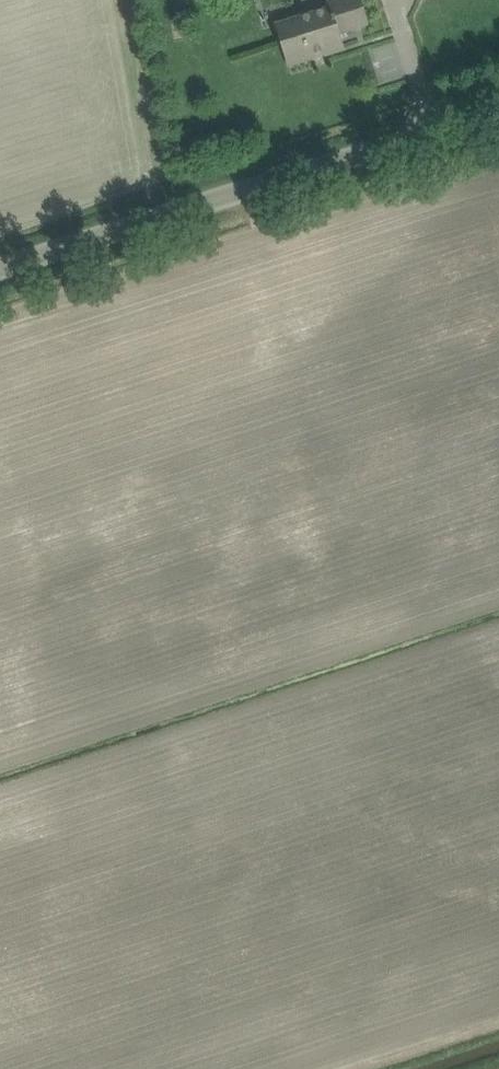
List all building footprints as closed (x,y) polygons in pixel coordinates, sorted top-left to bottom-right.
[(283,43),(290,65),(343,48),(338,33),(367,24),(360,0),(332,0),(327,1),(330,8),(277,25),(283,43)]
